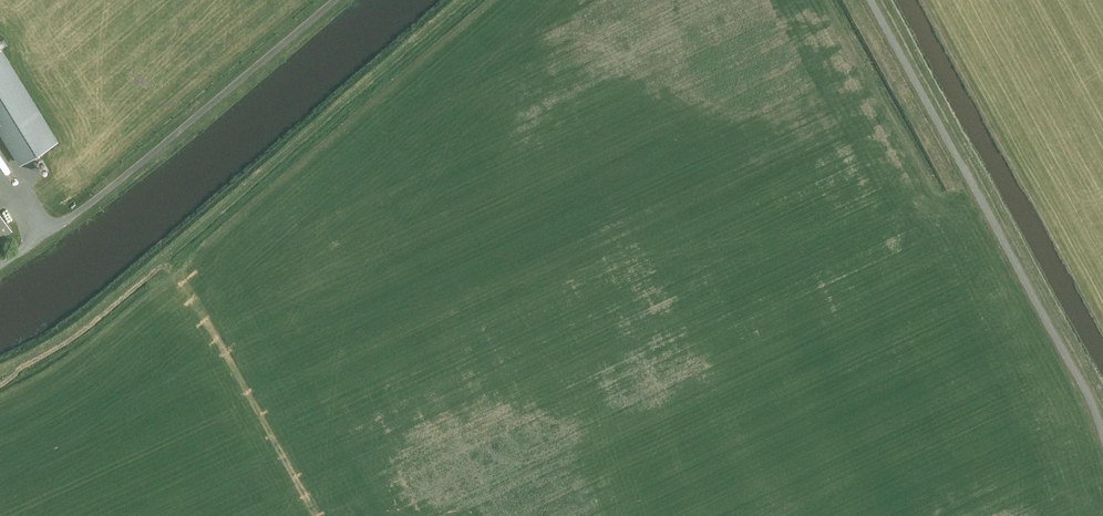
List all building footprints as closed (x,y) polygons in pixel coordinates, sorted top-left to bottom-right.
[(0,51),(0,120),(1,122),(0,123),(0,126),(22,162),(56,142),(0,51)] [(11,229),(0,211),(0,236),(11,229)]
